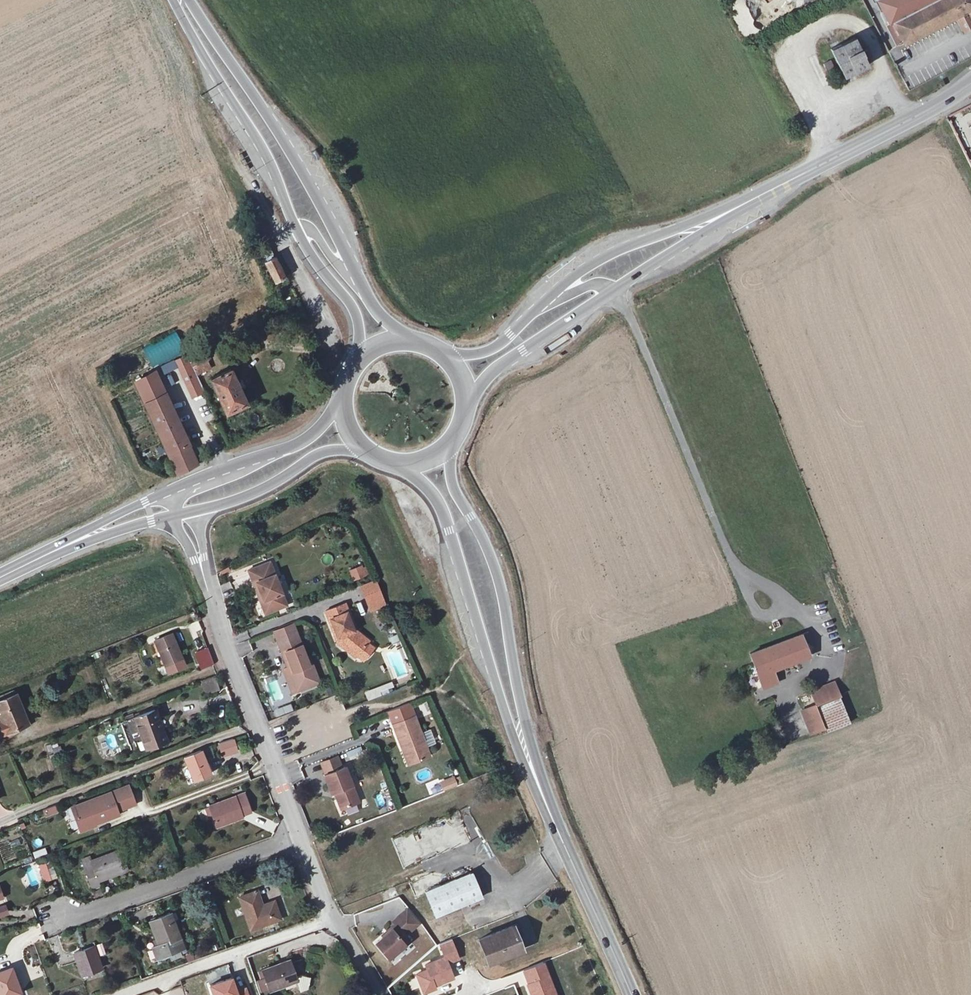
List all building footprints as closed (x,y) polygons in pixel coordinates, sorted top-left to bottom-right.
[(876,1),(889,25),(900,47),(957,18),(963,31),(970,27),(970,21),(970,20),(970,0),(879,0),(876,1)] [(853,38),(830,49),(844,77),(867,66),(853,38)] [(823,64),(828,74),(835,70),(830,60),(823,64)] [(248,202),(243,204),(246,214),(252,212),(248,202)] [(289,278),(279,257),(275,258),(272,252),(260,259),(273,286),(289,278)] [(176,332),(142,347),(151,368),(185,353),(176,332)] [(175,361),(182,378),(192,399),(205,393),(198,378),(195,372),(188,356),(175,361)] [(204,362),(194,367),(198,376),(212,370),(208,361),(204,362)] [(250,404),(234,369),(210,378),(228,415),(250,404)] [(156,372),(137,382),(179,472),(199,462),(156,372)] [(331,564),(333,556),(323,554),(322,562),(331,564)] [(264,598),(261,599),(265,612),(287,604),(271,560),(249,568),(254,581),(257,580),(264,598)] [(348,571),(353,582),(369,575),(364,564),(348,571)] [(254,581),(261,599),(264,598),(257,580),(254,581)] [(384,600),(377,582),(363,587),(371,606),(384,600)] [(222,590),(226,598),(233,594),(230,587),(222,590)] [(353,654),(358,659),(371,644),(360,635),(350,608),(330,615),(345,651),(351,656),(353,654)] [(278,636),(298,629),(296,623),(276,630),(278,636)] [(313,658),(309,660),(298,629),(278,636),(298,690),(322,682),(313,658)] [(172,632),(155,639),(166,665),(182,658),(172,632)] [(806,633),(800,635),(805,646),(810,643),(806,633)] [(805,646),(800,635),(749,654),(757,675),(762,688),(777,682),(772,670),(809,656),(805,646)] [(202,669),(214,664),(207,647),(195,652),(202,669)] [(202,681),(204,693),(218,691),(216,678),(202,681)] [(807,688),(812,701),(813,702),(835,693),(829,679),(807,688)] [(0,701),(0,713),(3,720),(0,721),(0,722),(3,731),(30,719),(19,693),(0,701)] [(812,701),(797,707),(807,730),(822,724),(813,702),(812,701)] [(291,705),(274,710),(276,717),(293,711),(291,705)] [(155,711),(134,719),(146,749),(167,741),(155,711)] [(408,749),(413,765),(432,759),(417,717),(395,725),(404,750),(408,749)] [(59,743),(48,747),(52,756),(62,752),(59,743)] [(435,746),(428,748),(432,759),(439,756),(435,746)] [(409,766),(413,765),(408,749),(404,750),(409,766)] [(205,750),(186,756),(189,764),(187,765),(194,784),(204,781),(203,777),(213,773),(205,750)] [(342,753),(321,761),(325,773),(346,766),(342,753)] [(335,792),(340,809),(358,803),(346,766),(325,773),(331,793),(335,792)] [(443,791),(458,785),(454,776),(439,782),(443,791)] [(130,784),(73,805),(82,829),(94,824),(94,823),(121,813),(119,809),(137,802),(130,784)] [(241,797),(205,810),(212,829),(237,821),(236,818),(247,814),(241,797)] [(56,805),(42,810),(45,818),(58,813),(56,805)] [(456,814),(391,838),(403,869),(468,845),(456,814)] [(35,858),(47,854),(45,848),(33,853),(35,858)] [(117,850),(89,860),(88,857),(78,860),(88,888),(97,884),(96,879),(124,870),(117,850)] [(43,883),(57,879),(51,861),(37,865),(43,883)] [(482,895),(472,871),(451,879),(447,868),(441,867),(408,880),(414,894),(425,889),(436,913),(482,895)] [(28,873),(31,886),(38,884),(34,871),(28,873)] [(254,891),(239,897),(250,928),(281,918),(274,901),(259,906),(254,891)] [(171,912),(151,920),(161,942),(151,946),(155,959),(179,950),(174,938),(181,935),(171,912)] [(392,928),(368,944),(381,963),(407,945),(403,938),(416,929),(404,912),(388,923),(392,928)] [(519,921),(481,937),(491,960),(521,947),(516,935),(523,933),(519,921)] [(93,944),(72,952),(86,990),(103,984),(98,970),(102,968),(93,944)] [(290,960),(263,970),(270,990),(297,980),(290,960)] [(0,971),(0,994),(6,994),(19,990),(11,967),(0,971)] [(297,979),(301,992),(311,989),(307,977),(297,979)]
